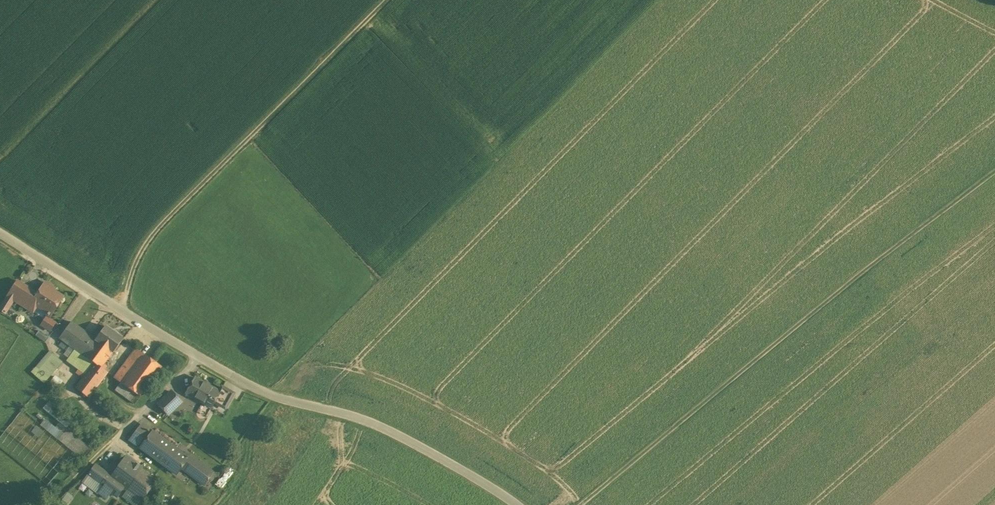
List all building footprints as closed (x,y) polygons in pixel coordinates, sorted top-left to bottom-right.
[(18,280),(8,296),(24,306),(34,291),(18,280)] [(38,294),(34,291),(24,306),(34,312),(37,306),(41,308),(42,308),(48,312),(47,313),(47,314),(47,315),(48,315),(50,315),(50,316),(51,313),(50,313),(53,309),(59,299),(61,295),(54,290),(53,289),(48,287),(45,285),(44,285),(38,294)] [(61,301),(59,299),(53,309),(55,310),(61,301)] [(5,301),(0,309),(0,310),(5,313),(11,305),(5,301)] [(55,322),(47,317),(42,325),(50,330),(55,322)] [(91,336),(72,322),(59,338),(64,341),(70,345),(84,356),(96,339),(91,336)] [(96,339),(84,356),(94,363),(95,362),(103,369),(104,368),(102,367),(104,364),(113,353),(124,339),(106,326),(101,333),(96,339)] [(96,339),(101,333),(96,329),(91,336),(96,339)] [(47,342),(50,337),(41,330),(37,335),(47,342)] [(64,341),(60,346),(66,350),(70,345),(64,341)] [(123,384),(145,355),(137,349),(115,379),(121,383),(123,384)] [(48,376),(50,376),(62,362),(50,352),(37,367),(48,376)] [(140,397),(162,367),(145,355),(123,384),(140,397)] [(95,362),(94,363),(76,388),(89,398),(108,373),(105,370),(103,369),(95,362)] [(56,377),(49,385),(55,390),(62,381),(56,377)] [(196,378),(187,394),(211,408),(220,392),(196,378)] [(123,384),(121,383),(115,390),(135,404),(140,397),(123,384)] [(158,404),(169,415),(182,402),(171,391),(158,404)] [(55,404),(49,412),(67,427),(74,420),(55,404)] [(41,423),(34,430),(45,441),(52,434),(41,423)] [(143,425),(132,440),(142,447),(153,432),(143,425)] [(67,429),(59,439),(71,449),(80,439),(67,429)] [(153,432),(142,447),(162,462),(176,473),(177,473),(181,467),(188,458),(153,432)] [(80,439),(71,449),(77,454),(86,445),(80,439)] [(92,450),(86,445),(77,454),(84,460),(92,450)] [(207,468),(189,455),(188,458),(181,467),(198,480),(207,468)] [(126,457),(111,477),(123,486),(142,500),(157,479),(126,457)] [(170,477),(174,477),(176,473),(162,462),(157,468),(170,477)] [(95,465),(88,474),(104,486),(111,477),(95,465)] [(207,468),(198,480),(204,484),(212,472),(207,468)] [(222,487),(230,475),(226,472),(218,483),(222,487)] [(123,486),(111,477),(104,486),(111,491),(117,496),(123,486)] [(111,491),(104,486),(100,493),(107,497),(111,491)]
